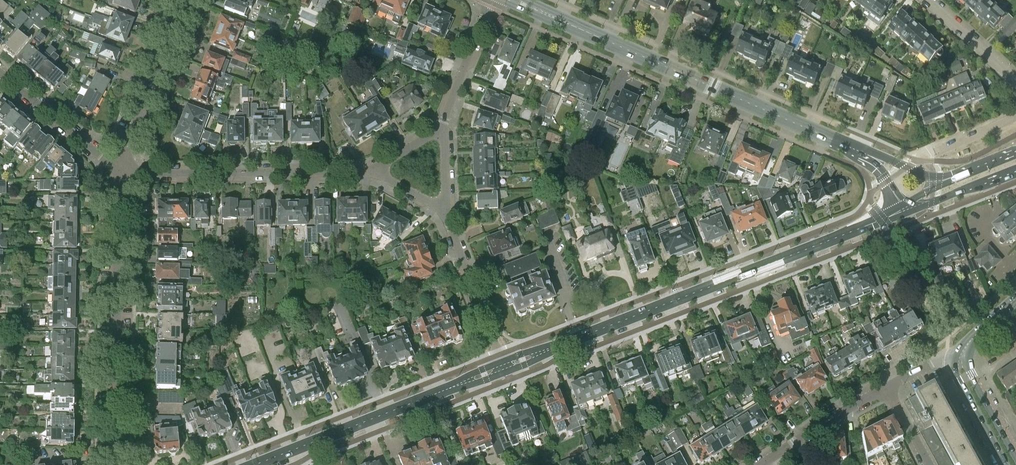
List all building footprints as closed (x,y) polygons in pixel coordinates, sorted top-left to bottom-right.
[(8,17),(14,11),(1,0),(0,0),(0,27),(8,17)] [(113,4),(134,13),(137,6),(139,6),(140,3),(139,2),(139,0),(114,0),(113,4)] [(226,5),(225,4),(223,8),(225,8),(224,10),(247,18),(253,1),(253,0),(228,0),(226,5)] [(386,16),(392,0),(376,0),(371,13),(377,16),(378,13),(386,16)] [(386,16),(393,19),(392,22),(398,25),(409,0),(392,0),(386,16)] [(650,6),(657,9),(658,9),(659,8),(660,7),(667,10),(671,0),(653,0),(650,6)] [(698,3),(695,9),(694,9),(687,24),(708,34),(717,14),(711,11),(712,9),(704,5),(706,1),(704,0),(699,0),(698,3)] [(799,7),(804,10),(810,1),(808,0),(803,0),(799,7)] [(861,6),(871,13),(881,0),(865,0),(861,6)] [(871,13),(881,21),(889,10),(890,11),(894,6),(886,1),(887,0),(881,0),(871,13)] [(965,4),(974,12),(985,0),(969,0),(965,4)] [(974,12),(980,17),(978,18),(982,22),(996,8),(997,7),(989,0),(985,0),(974,12)] [(810,3),(803,14),(810,18),(816,7),(810,3)] [(52,16),(41,7),(39,5),(33,13),(28,18),(30,19),(14,39),(4,51),(14,59),(28,42),(32,37),(27,33),(34,25),(41,30),(52,16)] [(401,42),(408,44),(409,43),(412,34),(417,35),(420,28),(424,30),(425,27),(432,30),(439,13),(438,10),(434,8),(431,10),(426,7),(417,27),(409,23),(406,31),(401,42)] [(356,27),(357,24),(361,13),(362,11),(353,8),(347,24),(356,27)] [(1006,17),(996,8),(982,22),(987,27),(989,25),(995,30),(1000,24),(1004,28),(1013,19),(1008,15),(1006,17)] [(8,17),(0,27),(0,48),(1,48),(9,38),(11,40),(28,18),(33,13),(27,9),(23,14),(21,12),(11,25),(15,28),(11,32),(8,29),(10,27),(9,26),(13,21),(8,17)] [(101,22),(107,24),(129,32),(133,21),(112,13),(109,20),(102,17),(102,16),(93,13),(91,18),(94,19),(101,22)] [(367,15),(361,13),(357,24),(363,26),(367,15)] [(439,13),(432,30),(430,34),(444,40),(448,32),(446,31),(449,25),(447,24),(449,18),(439,13)] [(823,14),(819,21),(823,23),(828,18),(823,14)] [(900,38),(901,38),(916,22),(910,17),(908,18),(903,14),(889,29),(894,33),(895,32),(901,37),(900,38)] [(221,17),(219,24),(217,24),(216,28),(217,29),(216,31),(237,39),(243,26),(221,17)] [(1003,33),(1008,37),(1015,29),(1015,18),(1003,33)] [(834,21),(830,27),(834,30),(838,24),(834,21)] [(920,26),(916,22),(901,38),(910,46),(924,31),(919,27),(920,26)] [(246,23),(244,27),(254,31),(256,26),(246,23)] [(129,32),(107,24),(103,36),(124,44),(129,32)] [(744,58),(749,60),(759,39),(742,32),(743,27),(736,24),(736,25),(732,34),(732,35),(743,39),(737,53),(745,56),(744,58)] [(396,40),(401,42),(406,31),(400,28),(396,40)] [(845,28),(840,33),(844,36),(849,31),(845,28)] [(232,53),(237,39),(216,31),(215,32),(214,33),(213,36),(213,38),(211,44),(232,53)] [(919,55),(920,54),(933,40),(932,39),(933,37),(928,33),(927,35),(924,31),(910,46),(919,55)] [(855,34),(850,40),(855,44),(859,38),(855,34)] [(17,62),(27,70),(38,56),(35,53),(46,39),(40,35),(17,62)] [(90,35),(87,41),(98,45),(94,56),(116,64),(120,52),(103,45),(105,41),(90,35)] [(401,42),(396,40),(386,36),(384,42),(403,49),(401,53),(406,55),(403,64),(428,74),(433,61),(424,57),(424,56),(416,53),(416,54),(406,50),(408,44),(401,42)] [(865,50),(872,41),(867,36),(859,46),(865,50)] [(767,43),(759,39),(749,60),(757,63),(756,64),(756,65),(756,66),(757,67),(757,68),(758,68),(759,69),(760,69),(761,69),(762,69),(762,68),(763,68),(763,67),(764,67),(764,66),(765,65),(770,52),(781,56),(786,46),(769,38),(767,43)] [(512,69),(509,68),(519,46),(506,40),(497,61),(504,63),(498,76),(507,80),(512,69)] [(937,43),(933,40),(920,54),(930,63),(938,55),(939,55),(941,55),(942,55),(943,53),(943,51),(943,50),(936,44),(937,43)] [(427,41),(425,47),(434,50),(436,44),(427,41)] [(878,45),(872,41),(865,50),(871,54),(878,45)] [(793,79),(799,82),(809,61),(791,53),(793,49),(786,46),(781,56),(792,61),(786,74),(794,77),(793,79)] [(54,55),(56,52),(51,48),(42,59),(38,56),(27,70),(36,77),(54,55)] [(68,56),(81,61),(82,61),(82,60),(84,61),(86,55),(73,50),(68,56)] [(233,59),(246,64),(248,64),(250,59),(235,53),(233,59)] [(528,72),(536,75),(543,59),(541,57),(541,56),(537,54),(536,55),(531,53),(529,59),(526,58),(519,75),(525,78),(528,72)] [(205,60),(204,60),(202,63),(203,64),(202,66),(223,74),(224,74),(229,62),(207,54),(205,60)] [(45,85),(56,71),(51,67),(59,59),(54,55),(36,77),(45,85)] [(546,60),(543,59),(536,75),(544,79),(542,85),(546,87),(548,81),(550,82),(554,73),(552,71),(555,64),(550,62),(551,61),(546,58),(546,60)] [(891,66),(896,61),(893,58),(887,64),(891,66)] [(244,69),(246,64),(233,59),(231,64),(244,69)] [(82,61),(81,61),(80,66),(95,69),(96,63),(84,61),(82,60),(82,61)] [(822,67),(809,61),(799,82),(806,85),(807,83),(814,86),(820,73),(831,78),(836,67),(829,64),(826,68),(822,67)] [(900,64),(896,61),(891,66),(896,69),(900,64)] [(963,69),(960,62),(950,66),(953,73),(963,69)] [(286,64),(284,71),(290,73),(292,66),(286,64)] [(56,71),(45,85),(54,92),(72,70),(67,65),(60,74),(56,71)] [(843,101),(849,103),(858,82),(841,75),(843,70),(836,67),(831,78),(842,83),(836,96),(844,99),(843,101)] [(910,79),(910,78),(914,74),(907,67),(901,73),(910,79)] [(223,74),(221,79),(200,71),(198,78),(196,78),(195,82),(196,84),(195,85),(213,93),(215,86),(224,89),(226,84),(230,86),(233,78),(224,74),(223,74)] [(512,71),(509,80),(514,82),(518,74),(512,71)] [(569,95),(577,98),(586,75),(580,72),(579,72),(578,73),(571,71),(564,86),(563,86),(559,95),(567,99),(569,95)] [(891,93),(899,74),(893,71),(885,90),(891,93)] [(954,78),(966,107),(987,98),(980,83),(972,86),(967,72),(954,78)] [(89,91),(101,97),(110,82),(98,75),(98,74),(96,73),(92,81),(87,78),(82,87),(89,91)] [(594,79),(586,75),(577,98),(586,102),(584,106),(592,109),(596,100),(595,100),(601,84),(595,81),(595,80),(595,79),(594,79)] [(378,78),(371,82),(378,92),(384,88),(378,78)] [(939,100),(946,116),(966,107),(954,78),(949,80),(946,90),(937,94),(939,100)] [(63,84),(56,93),(61,97),(68,88),(73,82),(69,80),(64,86),(63,84)] [(866,86),(858,82),(849,103),(856,106),(857,104),(864,108),(869,96),(878,100),(884,87),(869,81),(866,86)] [(368,106),(359,111),(372,132),(374,131),(377,131),(380,129),(381,127),(389,122),(376,101),(382,98),(378,92),(371,82),(368,82),(365,84),(373,97),(365,102),(368,106)] [(213,93),(195,85),(195,86),(193,87),(192,90),(192,92),(190,99),(208,106),(211,99),(213,100),(215,94),(213,93)] [(317,88),(320,101),(329,95),(323,85),(317,88)] [(392,99),(391,100),(400,115),(413,107),(414,107),(420,104),(419,103),(422,101),(412,86),(411,87),(410,86),(391,98),(392,99)] [(101,97),(89,91),(84,100),(78,97),(72,108),(79,112),(80,109),(91,115),(92,115),(91,114),(96,105),(97,105),(101,97)] [(483,97),(480,104),(482,104),(482,106),(503,114),(508,100),(487,92),(485,98),(483,97)] [(547,109),(553,94),(547,92),(540,106),(547,109)] [(614,100),(607,115),(598,110),(596,114),(592,124),(590,130),(603,136),(608,124),(622,131),(637,98),(633,96),(632,94),(628,93),(626,93),(622,92),(618,102),(614,100)] [(553,94),(547,109),(545,114),(544,116),(550,119),(551,117),(552,117),(560,98),(553,94)] [(946,116),(939,100),(937,94),(916,103),(925,124),(946,116)] [(512,95),(510,101),(522,106),(524,100),(512,95)] [(886,107),(882,116),(901,124),(909,107),(893,100),(894,98),(890,96),(885,106),(886,107)] [(2,125),(14,110),(1,99),(0,100),(0,124),(2,125)] [(305,143),(306,143),(306,144),(312,144),(312,143),(319,143),(319,119),(323,118),(320,102),(316,102),(316,115),(312,115),(312,119),(305,119),(305,121),(305,143)] [(243,121),(243,119),(249,119),(249,109),(249,104),(242,104),(242,109),(243,114),(236,114),(234,117),(234,121),(228,121),(229,124),(228,124),(224,124),(221,134),(225,134),(226,143),(230,143),(230,144),(231,145),(235,145),(236,145),(236,143),(243,143),(243,121)] [(267,143),(268,143),(267,112),(257,112),(256,104),(250,104),(251,119),(253,120),(253,143),(260,143),(261,145),(266,145),(267,143)] [(304,143),(305,143),(305,121),(291,121),(292,104),(286,104),(286,122),(291,122),(292,143),(298,143),(298,144),(304,144),(304,143)] [(187,108),(184,115),(183,115),(181,119),(182,122),(181,123),(201,130),(207,115),(187,108)] [(14,110),(2,125),(0,127),(0,130),(3,133),(7,137),(23,118),(14,110)] [(592,124),(596,114),(589,110),(584,121),(592,124)] [(372,132),(359,111),(351,116),(348,113),(342,116),(345,120),(343,121),(356,142),(365,136),(368,137),(371,135),(372,132)] [(650,127),(646,134),(637,130),(634,138),(632,142),(639,145),(640,143),(650,147),(654,138),(660,141),(670,118),(663,115),(663,114),(662,113),(662,112),(659,111),(658,112),(657,111),(653,119),(652,118),(649,126),(650,127)] [(268,143),(269,143),(269,145),(275,145),(276,143),(282,143),(282,119),(277,119),(276,112),(267,112),(268,143)] [(509,124),(511,119),(493,112),(492,116),(478,112),(476,119),(475,119),(474,123),(474,124),(474,126),(492,131),(496,132),(499,120),(509,124)] [(226,118),(219,116),(216,121),(224,124),(226,118)] [(23,118),(7,137),(4,141),(13,149),(32,126),(23,118)] [(678,122),(670,118),(660,141),(667,144),(666,147),(672,150),(668,161),(679,166),(690,142),(680,138),(682,131),(681,131),(685,123),(684,123),(683,121),(681,120),(679,121),(678,120),(678,122)] [(181,123),(177,133),(176,134),(175,137),(176,141),(180,142),(182,141),(195,146),(198,137),(208,141),(207,144),(216,147),(220,137),(201,130),(181,123)] [(28,155),(43,137),(40,134),(41,132),(34,127),(16,148),(22,153),(23,151),(28,155)] [(626,135),(634,138),(637,130),(629,127),(626,135)] [(698,148),(716,156),(725,137),(706,129),(698,148)] [(561,143),(562,139),(553,135),(552,137),(551,142),(561,143)] [(473,150),(494,150),(494,143),(497,143),(497,136),(475,137),(475,150),(473,150)] [(43,137),(28,155),(32,159),(33,158),(38,162),(54,143),(47,138),(46,139),(43,137)] [(745,173),(745,172),(755,151),(754,151),(754,149),(749,147),(748,148),(741,146),(736,158),(733,157),(726,172),(735,176),(737,169),(745,173)] [(57,167),(67,155),(60,150),(56,147),(49,155),(48,154),(35,170),(41,175),(47,168),(53,173),(55,170),(57,168),(57,167)] [(495,163),(494,150),(473,150),(474,164),(495,163)] [(756,152),(755,151),(745,172),(752,175),(752,176),(754,177),(752,181),(757,183),(768,157),(762,154),(762,152),(757,150),(756,152)] [(73,160),(67,155),(57,167),(57,168),(55,170),(58,172),(58,181),(76,181),(75,180),(78,179),(78,176),(77,176),(77,167),(74,167),(74,164),(72,162),(73,160)] [(713,171),(719,174),(720,172),(726,159),(719,156),(713,171)] [(783,162),(776,178),(779,179),(777,183),(781,185),(783,180),(790,183),(797,168),(783,162)] [(495,173),(495,163),(474,164),(474,178),(495,177),(498,177),(498,173),(495,173)] [(621,179),(624,180),(628,170),(622,168),(618,178),(621,179)] [(719,174),(714,185),(722,185),(726,174),(720,172),(719,174)] [(815,186),(815,187),(814,188),(812,183),(810,184),(809,182),(812,175),(806,172),(802,180),(798,187),(802,195),(800,197),(802,203),(804,202),(805,204),(807,204),(808,204),(816,201),(817,203),(831,198),(830,196),(836,193),(843,190),(844,189),(845,187),(845,186),(843,183),(842,181),(841,181),(839,181),(832,183),(826,185),(825,183),(821,185),(821,184),(820,183),(819,183),(819,182),(818,182),(817,182),(817,183),(816,183),(816,184),(815,184),(815,185),(815,186)] [(769,176),(767,180),(763,189),(771,190),(776,179),(769,176)] [(495,177),(474,178),(476,178),(477,191),(491,190),(499,190),(498,189),(498,184),(496,184),(495,177)] [(763,189),(767,180),(761,177),(757,188),(763,189)] [(629,200),(639,197),(634,184),(633,184),(624,180),(621,179),(629,200)] [(76,181),(58,181),(56,181),(49,181),(49,187),(51,187),(51,194),(76,194),(76,191),(78,189),(78,184),(76,181)] [(642,184),(634,184),(639,197),(646,194),(642,184)] [(669,186),(675,202),(678,208),(684,206),(677,186),(669,186)] [(707,187),(713,201),(719,199),(720,199),(719,196),(714,186),(707,187)] [(722,187),(716,190),(719,196),(724,193),(722,187)] [(759,202),(762,201),(757,188),(750,188),(754,198),(752,199),(753,204),(751,205),(752,207),(745,210),(752,227),(753,227),(755,227),(758,226),(759,225),(765,222),(760,208),(761,208),(759,202)] [(763,189),(757,188),(762,201),(770,198),(777,219),(792,213),(789,205),(795,202),(792,193),(787,195),(787,194),(776,198),(775,195),(777,190),(771,190),(763,189)] [(506,191),(501,192),(497,193),(492,193),(492,196),(476,197),(477,210),(478,210),(478,212),(483,211),(486,218),(496,214),(495,209),(498,209),(497,200),(508,197),(506,191)] [(751,227),(752,227),(745,210),(744,207),(734,211),(733,207),(730,208),(724,193),(719,196),(720,199),(719,199),(724,213),(726,217),(730,215),(732,219),(733,218),(739,232),(745,230),(747,230),(750,229),(751,227)] [(547,195),(542,198),(545,204),(550,202),(547,195)] [(55,210),(76,211),(76,198),(53,197),(53,206),(56,206),(55,210)] [(353,201),(352,201),(352,224),(366,223),(366,201),(359,201),(358,199),(354,199),(353,201)] [(349,200),(346,200),(344,201),(338,201),(338,226),(333,226),(333,238),(339,238),(339,229),(343,229),(343,226),(344,226),(344,224),(352,224),(352,201),(351,201),(349,200)] [(235,219),(235,201),(222,202),(222,220),(235,219)] [(235,201),(235,219),(237,219),(251,219),(251,203),(237,203),(237,201),(235,201)] [(173,229),(173,226),(173,219),(173,202),(159,202),(159,208),(158,208),(158,220),(154,220),(154,229),(158,229),(158,230),(173,229)] [(187,202),(173,202),(173,219),(190,219),(190,206),(187,206),(187,202)] [(195,203),(195,219),(191,219),(191,230),(196,230),(196,224),(201,224),(201,225),(208,225),(208,203),(206,203),(205,202),(203,202),(201,203),(195,203)] [(271,204),(265,204),(263,202),(260,202),(258,204),(257,204),(257,206),(257,222),(257,226),(271,226),(271,204)] [(279,229),(275,229),(275,238),(275,239),(275,245),(280,245),(280,239),(282,238),(282,230),(285,230),(285,226),(293,226),(292,206),(292,204),(291,204),(290,202),(286,202),(285,204),(278,204),(278,226),(279,226),(279,229)] [(293,204),(292,204),(292,206),(293,226),(307,226),(306,204),(300,204),(298,202),(295,202),(293,204)] [(316,228),(311,228),(311,244),(316,244),(317,244),(317,235),(322,235),(322,236),(323,237),(325,238),(326,238),(328,238),(329,237),(330,236),(330,234),(330,226),(330,203),(316,203),(316,226),(316,228)] [(517,206),(500,213),(505,226),(522,219),(517,206)] [(384,231),(393,215),(382,209),(373,225),(373,226),(373,227),(377,229),(377,228),(384,231)] [(553,209),(535,216),(540,231),(559,224),(553,209)] [(726,235),(719,218),(723,216),(720,209),(717,210),(714,211),(703,216),(706,223),(700,225),(707,243),(713,240),(715,242),(719,240),(720,238),(726,235)] [(76,223),(76,211),(55,210),(55,214),(50,213),(50,216),(53,216),(53,223),(76,223)] [(1009,216),(1008,216),(1006,215),(1003,217),(1005,219),(1004,220),(1004,221),(995,227),(996,228),(993,231),(992,233),(996,237),(998,237),(1001,235),(1003,237),(999,240),(999,242),(1001,244),(1003,244),(1003,245),(1006,242),(1007,243),(1009,242),(1009,243),(1012,243),(1015,240),(1015,211),(1009,216)] [(607,214),(600,216),(605,229),(612,226),(607,214)] [(408,223),(393,215),(384,231),(381,236),(392,242),(384,248),(385,251),(392,249),(399,243),(396,239),(399,235),(401,236),(405,228),(407,229),(409,228),(410,227),(409,225),(408,224),(408,223)] [(669,221),(669,222),(682,255),(696,250),(693,243),(682,215),(676,218),(676,219),(670,221),(669,221)] [(246,236),(249,236),(254,236),(254,227),(254,222),(246,222),(246,236)] [(678,257),(682,255),(669,222),(657,227),(659,234),(658,234),(666,253),(669,252),(670,256),(674,255),(674,256),(675,256),(675,257),(676,257),(677,257),(678,257)] [(75,236),(76,223),(53,223),(53,230),(55,230),(55,236),(75,236)] [(499,234),(486,239),(489,247),(486,248),(489,256),(490,257),(491,258),(492,258),(493,258),(519,248),(516,238),(512,239),(507,226),(498,230),(499,234)] [(602,258),(603,257),(594,237),(595,237),(592,231),(590,227),(582,231),(586,240),(576,244),(580,255),(583,254),(585,261),(584,261),(585,262),(600,256),(602,258)] [(594,237),(603,257),(613,253),(613,251),(614,250),(611,243),(613,242),(608,229),(604,231),(602,227),(592,231),(595,237),(594,237)] [(570,228),(563,231),(568,243),(575,240),(570,228)] [(177,239),(177,231),(158,231),(158,233),(157,234),(157,237),(158,238),(158,244),(179,245),(179,239),(177,239)] [(634,232),(626,235),(631,249),(630,251),(631,254),(633,255),(634,260),(633,262),(634,265),(636,266),(639,272),(648,269),(646,265),(653,262),(643,232),(635,235),(634,232)] [(942,240),(951,264),(957,261),(960,262),(967,259),(965,256),(957,234),(942,240)] [(75,236),(55,236),(55,240),(53,240),(53,248),(75,249),(75,236)] [(409,259),(427,251),(426,251),(428,248),(426,244),(423,243),(422,239),(394,249),(399,262),(405,259),(409,258),(409,259)] [(947,265),(951,264),(942,240),(936,242),(935,243),(935,244),(935,245),(929,247),(938,267),(939,270),(946,267),(947,265)] [(975,259),(982,266),(982,265),(988,272),(1001,260),(989,247),(975,259)] [(179,265),(189,265),(192,265),(192,260),(186,259),(186,249),(159,248),(159,250),(157,250),(157,255),(158,255),(158,261),(179,261),(179,265)] [(433,268),(427,251),(409,259),(409,258),(405,259),(410,271),(405,273),(407,279),(404,280),(406,285),(427,277),(425,271),(433,268)] [(52,267),(75,267),(75,261),(77,261),(77,253),(53,252),(52,267)] [(381,258),(380,252),(371,255),(371,261),(381,258)] [(535,255),(517,262),(537,312),(540,311),(543,308),(544,305),(545,305),(547,306),(553,304),(554,302),(553,299),(553,298),(547,282),(548,282),(549,280),(548,276),(545,275),(544,274),(532,279),(529,272),(540,268),(535,255)] [(980,271),(975,260),(967,263),(971,274),(980,271)] [(535,313),(537,312),(517,262),(504,267),(508,280),(515,277),(518,284),(507,289),(507,291),(506,292),(505,294),(506,296),(508,297),(510,297),(510,298),(507,299),(509,306),(513,305),(516,314),(518,313),(519,315),(521,316),(526,315),(526,313),(529,312),(531,313),(535,313)] [(189,272),(189,265),(179,265),(178,265),(178,267),(157,267),(157,280),(178,280),(180,280),(180,285),(202,286),(202,279),(188,279),(189,272)] [(49,279),(75,280),(75,267),(52,267),(51,267),(51,271),(49,271),(49,279)] [(862,273),(859,272),(856,273),(855,275),(862,294),(869,291),(870,292),(873,291),(874,294),(877,293),(878,296),(883,293),(879,283),(879,282),(872,285),(868,276),(866,272),(863,273),(862,273)] [(933,277),(937,287),(944,284),(941,274),(933,277)] [(863,297),(862,294),(855,275),(854,276),(852,275),(849,276),(848,279),(847,279),(844,281),(845,285),(844,285),(849,296),(841,298),(845,309),(851,306),(858,304),(856,299),(863,297)] [(75,280),(49,279),(48,279),(48,291),(54,291),(74,292),(75,280)] [(158,299),(158,300),(182,300),(182,294),(182,287),(158,287),(158,293),(156,293),(156,298),(158,299)] [(816,290),(824,312),(832,309),(831,307),(836,305),(830,290),(830,291),(828,287),(825,288),(824,287),(824,288),(821,287),(818,288),(817,290),(816,290)] [(817,314),(824,312),(816,290),(814,290),(810,291),(809,293),(809,294),(805,296),(807,299),(806,300),(812,314),(816,313),(817,314)] [(74,292),(54,291),(54,304),(74,304),(74,292)] [(840,311),(845,309),(841,298),(836,300),(840,311)] [(182,300),(158,300),(158,301),(156,302),(156,306),(157,307),(157,313),(182,313),(182,300)] [(772,314),(771,315),(777,332),(778,331),(779,336),(788,332),(789,335),(791,341),(809,334),(803,319),(799,321),(794,309),(791,310),(788,302),(785,302),(785,301),(779,303),(780,305),(777,306),(777,307),(771,309),(770,311),(772,314)] [(443,315),(434,318),(445,346),(454,342),(453,341),(462,337),(448,303),(444,305),(446,310),(441,311),(443,315)] [(74,316),(74,304),(54,304),(53,316),(74,316)] [(916,324),(906,306),(900,310),(901,312),(896,315),(895,313),(894,313),(908,337),(908,336),(908,337),(916,332),(922,328),(919,323),(916,324)] [(736,321),(744,341),(756,336),(761,349),(771,345),(768,338),(758,313),(753,315),(752,317),(753,319),(750,320),(749,316),(743,318),(741,318),(738,319),(737,321),(736,321)] [(812,322),(812,321),(809,313),(804,315),(807,324),(807,323),(812,322)] [(904,338),(908,337),(894,313),(888,317),(889,318),(885,321),(897,343),(904,339),(904,338)] [(74,316),(53,316),(48,316),(48,329),(76,329),(76,321),(74,321),(74,316)] [(156,330),(181,330),(181,323),(183,323),(183,317),(167,316),(167,317),(158,317),(158,322),(156,322),(156,330)] [(413,358),(402,330),(409,328),(405,317),(398,320),(399,324),(395,326),(397,332),(386,337),(389,345),(398,365),(400,366),(404,364),(406,362),(405,361),(413,358)] [(435,350),(445,346),(434,318),(416,325),(412,327),(415,335),(419,333),(427,353),(428,352),(431,354),(435,353),(435,350)] [(896,344),(897,343),(885,321),(884,321),(883,319),(871,326),(870,323),(863,327),(877,354),(889,347),(896,343),(896,344)] [(739,343),(744,341),(736,321),(735,321),(734,321),(730,323),(729,324),(724,326),(731,346),(734,352),(730,354),(733,362),(733,361),(738,360),(734,352),(741,349),(739,343)] [(845,327),(848,332),(855,328),(852,323),(848,325),(845,327)] [(396,366),(398,365),(389,345),(386,337),(375,341),(372,334),(368,336),(365,328),(358,330),(363,345),(370,343),(381,371),(389,368),(389,369),(392,369),(395,368),(396,366)] [(181,338),(181,330),(156,330),(155,338),(158,338),(158,343),(166,343),(166,344),(183,344),(183,338),(181,338)] [(53,332),(53,346),(74,346),(74,333),(53,332)] [(700,334),(709,358),(722,353),(727,366),(729,366),(734,364),(734,363),(733,361),(733,362),(730,354),(726,346),(720,349),(714,334),(710,335),(709,333),(706,332),(700,334)] [(697,363),(709,358),(700,334),(694,337),(693,339),(694,342),(690,343),(697,363)] [(863,360),(866,358),(869,358),(872,357),(873,354),(862,334),(852,340),(855,345),(856,345),(859,350),(857,352),(860,356),(861,356),(863,360)] [(860,362),(863,360),(861,356),(860,356),(857,352),(859,350),(856,345),(855,345),(852,340),(847,343),(850,348),(845,351),(853,365),(854,365),(856,366),(859,364),(860,362)] [(351,357),(344,360),(353,383),(354,383),(355,383),(356,383),(357,383),(358,382),(359,382),(359,380),(364,378),(363,377),(367,375),(356,349),(357,349),(355,342),(350,344),(353,350),(349,352),(351,357)] [(73,359),(74,346),(53,346),(53,359),(73,359)] [(698,382),(693,368),(691,369),(687,358),(683,360),(678,348),(674,349),(673,347),(670,346),(665,348),(674,372),(675,375),(687,370),(692,382),(693,381),(694,384),(698,382)] [(157,359),(157,361),(181,361),(181,347),(157,347),(157,353),(156,354),(156,358),(157,359)] [(351,384),(353,383),(344,360),(343,360),(341,355),(330,359),(327,353),(323,354),(321,348),(314,351),(315,351),(319,364),(326,361),(336,387),(340,386),(341,388),(345,386),(347,386),(348,386),(349,386),(350,386),(351,384)] [(662,377),(674,372),(665,348),(659,350),(658,353),(659,355),(654,357),(659,369),(652,372),(654,375),(660,389),(661,393),(668,390),(662,377)] [(819,356),(816,348),(809,351),(814,360),(819,356)] [(853,366),(853,365),(845,351),(840,354),(837,349),(832,352),(843,371),(847,369),(849,370),(852,368),(853,366)] [(315,351),(314,351),(307,354),(311,363),(309,364),(310,366),(304,369),(296,372),(307,401),(308,401),(310,401),(315,400),(316,398),(324,395),(316,374),(322,372),(319,364),(315,351)] [(775,351),(768,354),(771,361),(778,358),(775,351)] [(840,373),(843,371),(832,352),(827,354),(830,359),(825,362),(833,377),(833,376),(836,377),(839,375),(840,373)] [(73,371),(73,359),(53,359),(52,364),(47,364),(47,371),(52,371),(73,371)] [(628,364),(627,365),(634,383),(641,380),(644,386),(651,383),(654,391),(660,389),(654,375),(648,377),(647,373),(645,374),(639,360),(634,362),(632,362),(629,363),(628,364)] [(180,375),(181,361),(157,361),(157,364),(155,365),(155,370),(157,371),(156,374),(180,375)] [(997,376),(1002,383),(1001,383),(1003,385),(1003,384),(1007,391),(1003,393),(1015,417),(1015,406),(1008,391),(1015,385),(1015,363),(997,376)] [(634,383),(627,365),(626,365),(625,365),(621,366),(621,367),(615,369),(622,388),(634,383)] [(806,375),(816,390),(825,384),(822,381),(825,379),(816,365),(811,369),(810,367),(804,370),(807,374),(806,375)] [(693,368),(698,382),(704,379),(699,366),(693,368)] [(808,395),(816,390),(806,375),(801,378),(800,375),(798,376),(793,368),(786,372),(793,381),(795,380),(803,393),(806,391),(808,395)] [(261,419),(262,419),(251,390),(240,395),(237,388),(235,389),(227,369),(218,372),(223,387),(227,395),(234,393),(235,397),(236,396),(246,423),(250,421),(250,423),(255,421),(257,422),(258,422),(259,422),(260,421),(261,419)] [(73,384),(73,371),(52,371),(52,375),(44,375),(44,384),(73,384)] [(307,401),(296,372),(288,375),(280,378),(292,407),(299,404),(301,405),(306,403),(307,401)] [(799,401),(788,385),(793,381),(786,372),(781,375),(787,384),(776,392),(788,408),(793,405),(794,405),(797,403),(798,401),(799,401)] [(180,383),(180,375),(156,374),(156,376),(155,377),(155,381),(157,383),(157,389),(180,390),(180,392),(193,392),(193,387),(185,387),(185,383),(180,383)] [(585,380),(594,404),(602,401),(601,398),(607,396),(601,381),(602,380),(601,375),(598,375),(592,377),(591,377),(587,378),(586,380),(585,380)] [(258,388),(251,390),(262,419),(263,418),(265,419),(266,419),(267,418),(268,418),(269,417),(269,416),(274,414),(273,412),(276,411),(266,385),(267,384),(265,378),(260,379),(263,386),(258,388)] [(594,404),(585,380),(584,380),(582,380),(578,381),(577,383),(571,385),(570,387),(572,391),(573,392),(578,406),(572,408),(575,416),(580,427),(585,425),(584,421),(587,420),(583,409),(586,408),(585,404),(593,401),(594,404)] [(739,386),(747,398),(753,394),(746,384),(744,383),(739,386)] [(944,399),(947,398),(939,384),(919,395),(904,403),(938,464),(980,464),(944,399)] [(73,401),(75,399),(75,395),(73,394),(73,387),(35,386),(35,395),(52,395),(52,401),(73,401)] [(227,396),(227,395),(223,387),(217,390),(219,395),(216,397),(218,403),(213,405),(206,408),(217,436),(218,436),(220,437),(223,435),(224,433),(225,433),(225,431),(232,429),(221,402),(228,399),(227,396)] [(619,389),(613,391),(617,401),(623,398),(619,389)] [(621,413),(617,401),(613,391),(612,391),(614,395),(608,397),(615,416),(621,413)] [(784,411),(788,408),(776,392),(766,399),(777,416),(778,415),(780,415),(783,413),(784,411)] [(575,416),(568,419),(558,394),(544,400),(546,404),(545,404),(554,427),(556,432),(565,428),(567,433),(580,427),(575,416)] [(694,397),(697,402),(703,399),(699,394),(694,397)] [(73,415),(73,409),(74,407),(75,403),(73,402),(73,401),(52,401),(52,406),(34,406),(34,415),(73,415)] [(745,413),(755,430),(758,430),(761,428),(762,426),(766,423),(753,401),(742,409),(745,413)] [(754,432),(755,430),(745,413),(738,417),(729,403),(725,406),(728,410),(727,410),(731,416),(732,415),(735,420),(734,420),(744,437),(749,434),(751,434),(754,432)] [(512,410),(522,435),(524,440),(524,439),(530,436),(532,439),(538,437),(538,436),(545,433),(540,422),(534,425),(526,406),(521,408),(519,408),(512,410)] [(217,436),(206,408),(199,411),(185,416),(188,423),(194,421),(198,433),(197,433),(199,439),(207,436),(208,439),(217,436)] [(662,408),(650,413),(653,421),(665,415),(662,408)] [(522,435),(512,410),(506,413),(505,414),(500,417),(512,447),(518,444),(516,437),(522,435)] [(640,417),(645,428),(651,425),(647,415),(640,417)] [(154,423),(175,423),(177,428),(183,425),(180,417),(155,416),(154,423)] [(51,422),(47,422),(46,439),(51,439),(51,445),(73,445),(73,440),(74,440),(75,422),(73,422),(73,417),(51,417),(51,422)] [(892,419),(891,419),(881,424),(891,444),(894,451),(900,448),(896,442),(902,439),(892,419)] [(740,439),(744,437),(734,420),(722,427),(733,444),(733,443),(736,443),(739,441),(740,439)] [(732,446),(733,444),(722,427),(716,431),(714,427),(710,421),(705,424),(709,430),(722,450),(726,448),(729,448),(732,446)] [(468,426),(469,430),(477,449),(484,446),(486,450),(492,448),(490,442),(482,424),(477,426),(475,423),(468,426)] [(722,450),(709,430),(705,424),(701,426),(708,436),(701,441),(711,457),(714,457),(717,455),(718,453),(722,450)] [(891,444),(881,424),(870,429),(880,450),(881,449),(891,444)] [(154,426),(156,439),(178,437),(177,431),(169,432),(169,425),(154,426)] [(477,449),(469,430),(468,426),(461,428),(462,432),(456,434),(466,458),(472,456),(471,452),(477,449)] [(678,430),(674,433),(682,447),(688,443),(680,429),(678,430)] [(880,450),(870,429),(861,434),(867,463),(873,460),(876,458),(884,455),(881,449),(880,450)] [(666,460),(669,464),(684,464),(678,453),(678,454),(676,450),(682,447),(674,433),(668,436),(670,440),(665,443),(672,457),(666,460)] [(834,464),(841,464),(846,464),(845,460),(849,459),(850,458),(849,447),(844,448),(843,435),(840,433),(831,439),(834,460),(834,464)] [(498,436),(491,439),(498,456),(504,453),(498,436)] [(154,439),(155,451),(154,453),(157,455),(159,453),(159,454),(169,453),(171,455),(175,454),(177,452),(179,452),(178,437),(156,439),(154,439)] [(711,457),(701,441),(690,448),(700,464),(704,461),(707,461),(710,459),(711,457)] [(423,442),(421,445),(418,447),(419,449),(411,452),(416,464),(432,464),(423,442)] [(429,442),(427,443),(423,442),(432,464),(458,464),(454,457),(445,461),(438,442),(434,444),(433,443),(430,444),(429,442)] [(552,447),(548,449),(552,460),(556,458),(552,447)] [(411,452),(410,448),(402,451),(403,455),(398,456),(402,464),(416,464),(411,452)] [(453,454),(456,461),(465,458),(461,450),(453,454)] [(582,454),(586,464),(594,462),(590,451),(582,454)] [(646,459),(642,452),(637,455),(640,462),(634,464),(649,464),(646,459)] [(666,460),(664,454),(652,460),(651,457),(646,459),(649,464),(669,464),(666,460)]
